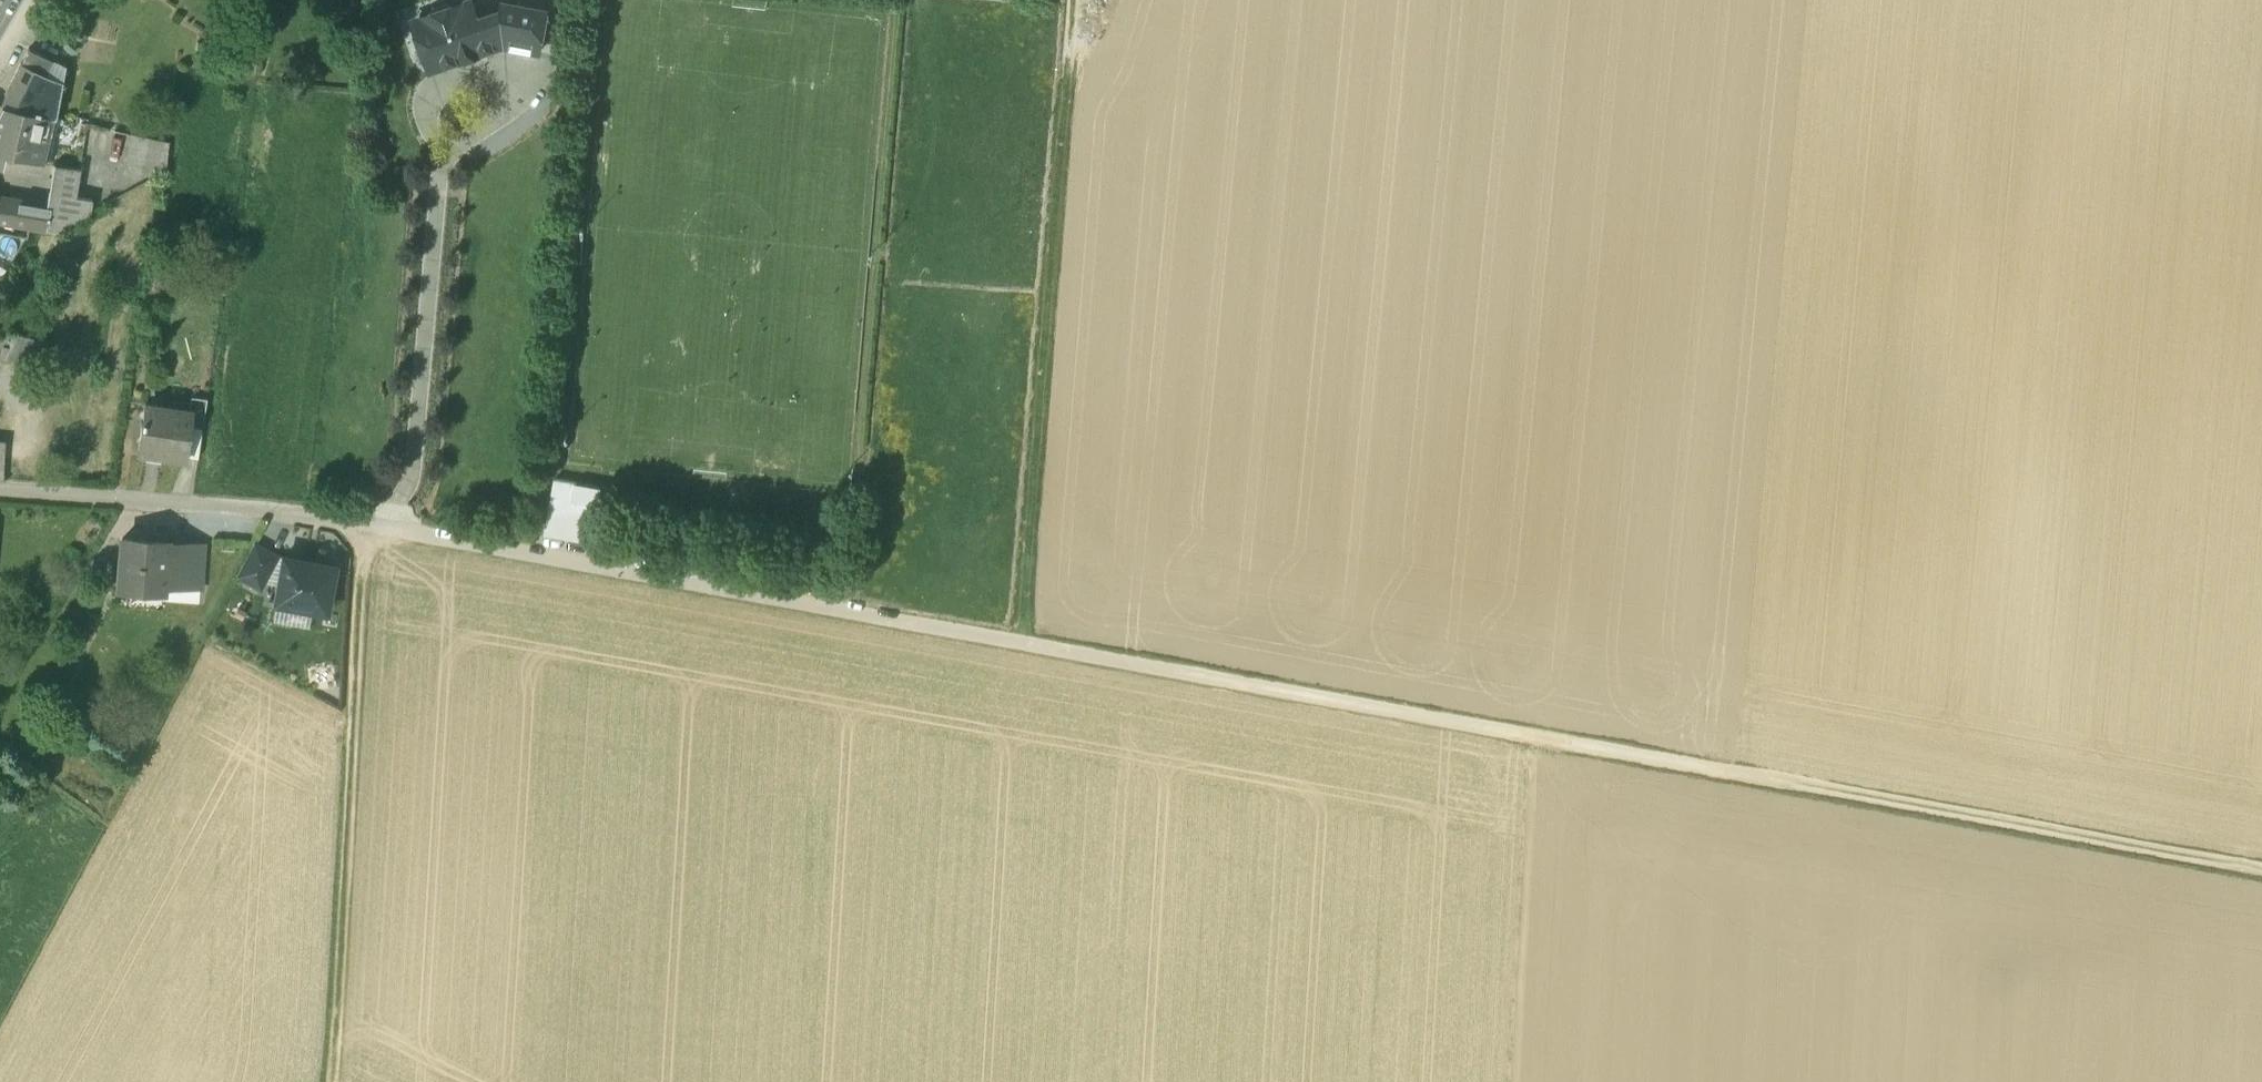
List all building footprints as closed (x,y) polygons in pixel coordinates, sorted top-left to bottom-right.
[(473,1),(414,21),(431,71),(505,46),(539,53),(548,11),(503,3),(500,14),(480,21),(473,1)] [(52,61),(28,50),(21,64),(45,76),(52,61)] [(45,76),(21,64),(0,106),(3,106),(51,117),(54,118),(61,83),(45,76)] [(3,106),(0,112),(0,160),(1,155),(42,163),(51,117),(3,106)] [(130,135),(126,154),(128,155),(126,163),(166,172),(169,144),(130,135)] [(80,171),(55,166),(53,180),(78,184),(80,171)] [(78,184),(53,180),(51,194),(76,197),(78,184)] [(76,197),(51,194),(49,206),(51,206),(47,230),(54,231),(92,211),(93,200),(76,197)] [(13,225),(16,201),(0,198),(0,223),(13,225)] [(49,206),(16,201),(13,225),(47,230),(51,206),(49,206)] [(14,334),(7,360),(38,368),(44,341),(14,334)] [(206,401),(193,398),(190,412),(192,412),(190,427),(202,429),(206,401)] [(190,412),(146,405),(143,422),(142,422),(142,427),(143,427),(139,454),(186,461),(190,427),(192,412),(190,412)] [(595,523),(566,518),(563,538),(591,543),(595,523)] [(166,542),(122,539),(118,587),(132,588),(132,591),(136,596),(143,596),(148,592),(148,590),(162,591),(163,584),(201,587),(204,547),(166,544),(166,542)] [(261,590),(278,557),(254,545),(237,578),(261,590)] [(275,605),(327,613),(334,568),(282,559),(275,605)]
